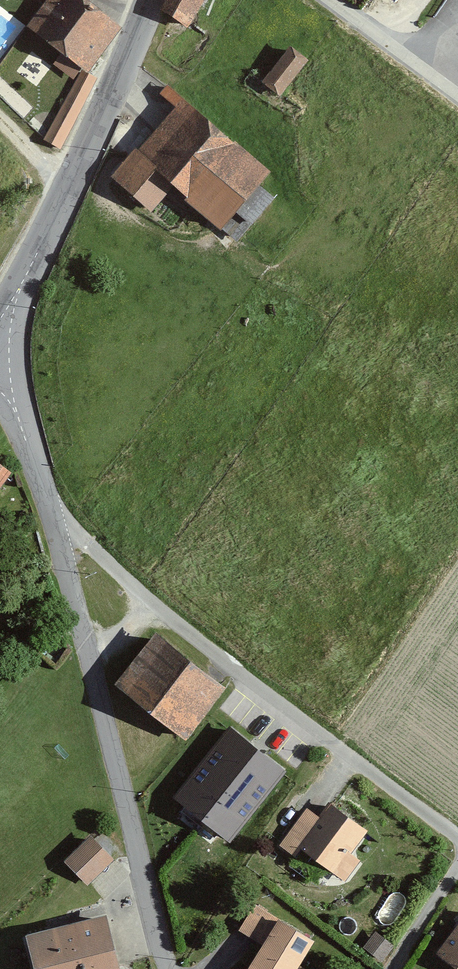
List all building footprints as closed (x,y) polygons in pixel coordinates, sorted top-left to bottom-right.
[(67,50),(57,64),(76,79),(86,65),(91,69),(124,26),(91,0),(50,0),(32,24),(67,50)] [(158,9),(189,29),(207,0),(163,0),(158,9)] [(283,97),(313,58),(293,42),(263,81),(283,97)] [(62,151),(97,78),(83,71),(42,141),(62,151)] [(273,171),(184,97),(140,150),(179,183),(229,225),(273,171)] [(179,183),(140,150),(115,181),(153,213),(179,183)] [(0,462),(0,505),(21,477),(0,462)] [(230,684),(158,631),(116,688),(187,741),(230,684)] [(287,775),(227,729),(173,799),(233,845),(287,775)] [(332,802),(321,816),(308,807),(281,842),(298,855),(306,846),(335,868),(333,871),(347,881),(362,861),(351,853),(369,829),(332,802)] [(115,858),(92,835),(68,859),(91,882),(115,858)] [(258,943),(276,915),(256,903),(239,931),(258,943)] [(32,935),(41,968),(124,968),(110,914),(32,935)] [(302,967),(319,940),(283,918),(251,968),(305,968),(302,967)] [(382,962),(396,945),(377,930),(363,947),(382,962)] [(443,952),(457,963),(457,931),(443,952)]
